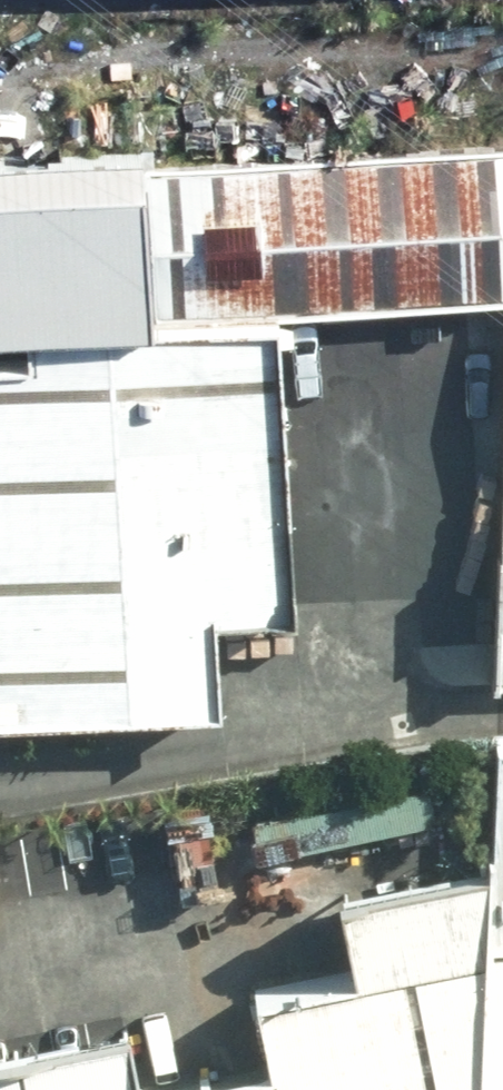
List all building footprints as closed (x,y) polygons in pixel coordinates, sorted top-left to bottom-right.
[(158,339),(277,332),(501,318),(502,318),(502,151),(147,167),(158,339)] [(0,177),(0,349),(158,339),(147,167),(0,177)] [(158,339),(0,349),(0,735),(182,723),(176,626),(291,619),(277,332),(158,339)] [(501,957),(502,957),(502,764),(494,765),(498,878),(501,957)] [(501,957),(498,878),(365,898),(368,981),(280,1002),(264,1086),(241,1089),(499,1089),(501,957)]
